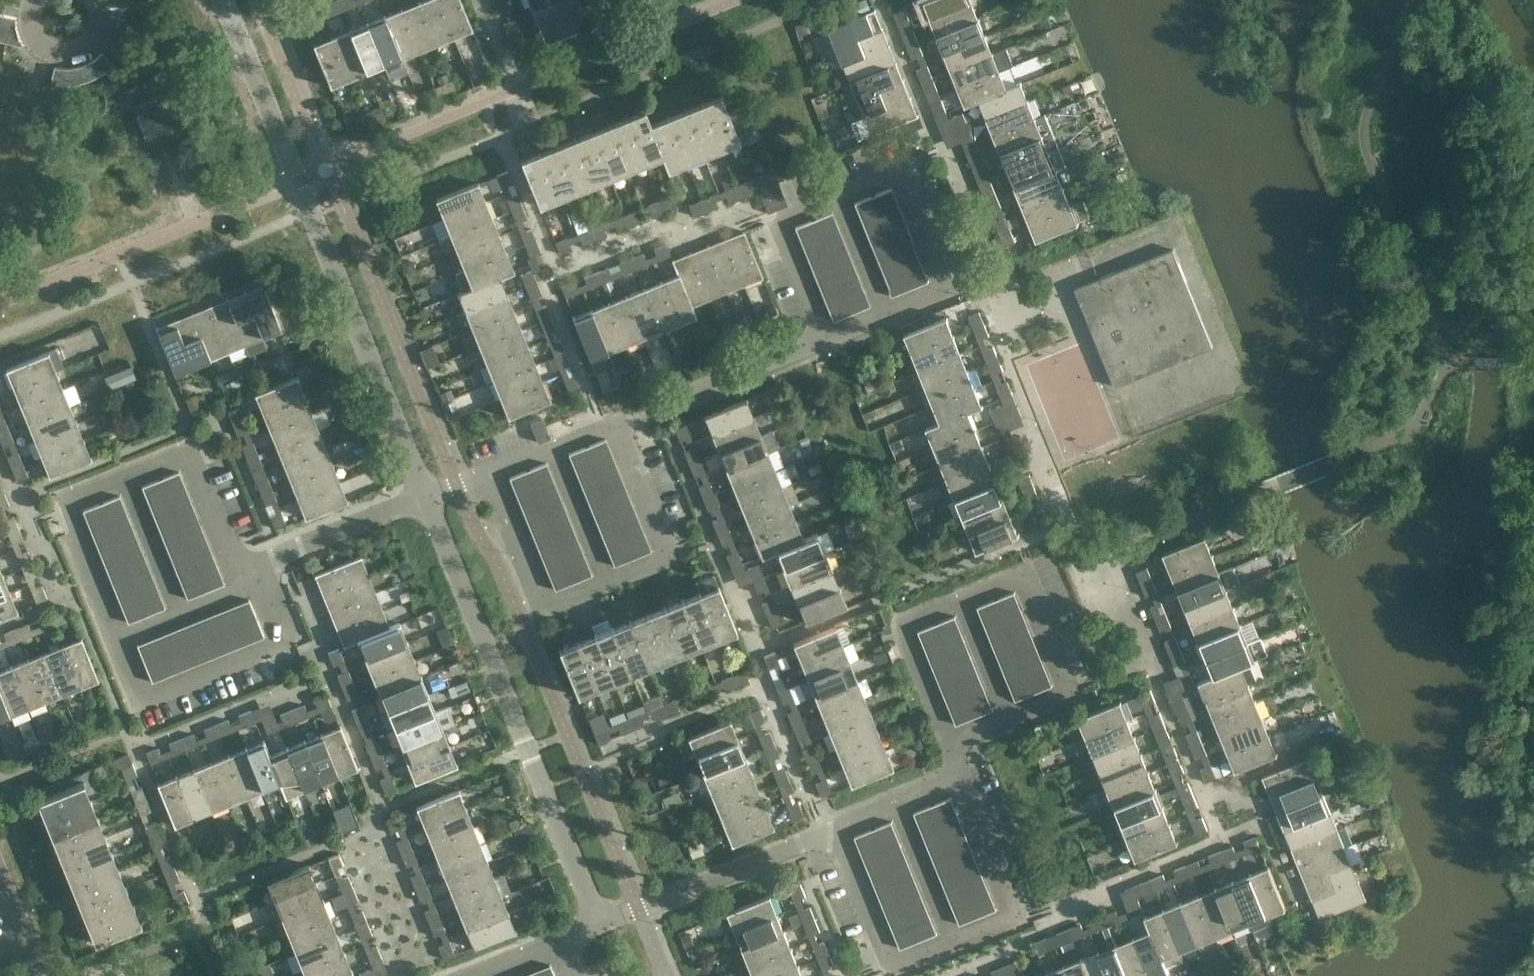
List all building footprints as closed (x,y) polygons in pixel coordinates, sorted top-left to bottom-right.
[(342,11),(337,0),(325,5),(330,16),(342,11)] [(352,1),(351,0),(338,0),(337,0),(342,11),(354,6),(352,1)] [(439,0),(428,0),(420,3),(436,42),(453,35),(439,0)] [(460,0),(439,0),(453,35),(470,28),(471,30),(472,29),(460,0)] [(506,0),(499,0),(494,2),(499,14),(510,10),(506,0)] [(575,0),(549,0),(533,7),(540,24),(578,8),(575,0)] [(970,0),(923,0),(923,2),(925,1),(932,18),(971,2),(970,0)] [(978,20),(971,2),(932,18),(939,35),(978,20)] [(436,42),(420,3),(402,11),(418,49),(436,42)] [(588,26),(587,24),(585,25),(578,8),(540,24),(546,41),(545,42),(545,43),(588,26)] [(910,21),(905,8),(894,13),(899,25),(910,21)] [(315,9),(302,15),(307,26),(319,21),(315,9)] [(860,38),(881,30),(874,13),(876,12),(876,10),(829,29),(830,31),(831,30),(845,64),(867,56),(860,38)] [(418,49),(402,11),(385,18),(401,56),(418,49)] [(401,56),(385,18),(368,25),(383,63),(401,56)] [(519,32),(514,20),(503,24),(508,37),(519,32)] [(985,37),(978,20),(939,35),(946,53),(985,37)] [(802,39),(814,36),(810,21),(798,24),(802,39)] [(383,63),(368,25),(350,32),(366,70),(383,63)] [(895,64),(881,30),(860,38),(867,56),(845,64),(852,82),(895,64)] [(919,43),(914,31),(903,35),(908,48),(919,43)] [(366,70),(350,32),(333,39),(349,77),(366,70)] [(524,44),(519,32),(508,37),(513,49),(524,44)] [(992,54),(985,37),(946,53),(953,70),(992,54)] [(349,77),(333,39),(316,46),(315,44),(313,44),(331,87),(332,86),(331,84),(349,77)] [(924,55),(919,43),(908,48),(913,60),(924,55)] [(111,67),(114,64),(102,53),(101,54),(97,58),(93,61),(90,62),(87,64),(83,65),(80,66),(77,67),(73,68),(70,68),(66,69),(63,69),(59,68),(54,67),(50,83),(54,84),(58,84),(65,85),(67,85),(73,84),(77,84),(81,83),(85,82),(89,80),(94,78),(98,76),(101,74),(105,72),(108,69),(111,67)] [(999,72),(992,54),(953,70),(960,87),(999,72)] [(888,108),(881,91),(902,82),(895,64),(852,82),(866,117),(888,108)] [(933,78),(928,66),(917,70),(922,83),(933,78)] [(1007,90),(1006,89),(999,72),(960,87),(967,105),(965,105),(966,107),(982,101),(981,100),(1007,90)] [(938,90),(933,78),(922,83),(927,95),(938,90)] [(916,116),(905,89),(902,82),(881,91),(888,108),(866,117),(873,133),(871,134),(872,136),(919,117),(918,115),(916,116)] [(1027,102),(1021,85),(1023,85),(1022,83),(1006,89),(1007,90),(981,100),(982,101),(988,117),(1027,102)] [(740,142),(730,117),(721,95),(719,95),(720,97),(703,104),(720,147),(737,140),(738,142),(740,142)] [(132,107),(145,139),(172,128),(159,96),(132,107)] [(947,113),(942,101),(931,105),(936,118),(947,113)] [(1034,119),(1027,102),(988,117),(996,135),(1034,119)] [(720,147),(703,104),(686,111),(703,154),(720,147)] [(662,155),(650,126),(651,125),(645,109),(643,110),(644,112),(627,119),(645,162),(662,155)] [(703,154),(686,111),(668,118),(686,161),(703,154)] [(968,126),(963,113),(952,118),(957,130),(968,126)] [(668,118),(651,125),(650,126),(662,155),(668,171),(670,170),(669,168),(686,161),(668,118)] [(645,162),(627,119),(610,126),(627,169),(645,162)] [(1041,136),(1034,119),(996,135),(1003,152),(1041,136)] [(627,169),(610,126),(592,133),(610,176),(627,169)] [(973,138),(968,126),(957,130),(962,142),(973,138)] [(610,176),(592,133),(575,140),(592,183),(610,176)] [(1048,154),(1041,136),(1003,152),(1010,170),(1048,154)] [(592,183),(575,140),(557,147),(575,190),(592,183)] [(575,190),(557,147),(540,154),(557,197),(575,190)] [(982,160),(977,148),(966,153),(971,165),(982,160)] [(557,197),(540,154),(523,161),(522,159),(521,160),(540,207),(541,206),(540,204),(557,197)] [(1056,171),(1048,154),(1010,170),(1017,187),(1056,171)] [(987,173),(982,160),(971,165),(976,177),(987,173)] [(513,184),(508,171),(497,176),(502,188),(513,184)] [(788,205),(779,183),(774,171),(754,179),(767,213),(788,205)] [(1063,189),(1056,171),(1017,187),(1024,204),(1063,189)] [(753,192),(751,187),(749,181),(736,186),(741,197),(753,192)] [(888,181),(851,196),(891,295),(928,280),(888,181)] [(484,202),(477,185),(479,184),(478,182),(436,200),(436,201),(438,201),(445,218),(484,202)] [(997,195),(992,183),(981,187),(986,200),(997,195)] [(741,197),(736,186),(724,191),(729,202),(741,197)] [(1070,206),(1063,189),(1024,204),(1031,222),(1070,206)] [(522,206),(517,194),(506,199),(511,211),(522,206)] [(718,206),(716,201),(714,195),(701,200),(706,211),(718,206)] [(1002,207),(997,195),(986,200),(991,212),(1002,207)] [(677,207),(673,196),(660,201),(665,212),(677,207)] [(706,211),(701,200),(689,205),(694,216),(706,211)] [(665,212),(660,201),(648,206),(653,217),(665,212)] [(491,219),(484,202),(445,218),(452,235),(491,219)] [(830,204),(793,219),(833,317),(870,302),(830,204)] [(527,219),(522,206),(511,211),(516,223),(527,219)] [(1079,224),(1079,223),(1078,222),(1076,223),(1070,206),(1031,222),(1038,239),(1036,240),(1037,241),(1079,224)] [(642,221),(638,210),(625,215),(630,226),(642,221)] [(630,226),(625,215),(613,220),(618,231),(630,226)] [(1011,230),(1006,218),(995,222),(1000,235),(1011,230)] [(498,237),(491,219),(452,235),(459,252),(498,237)] [(607,235),(603,224),(591,229),(595,240),(607,235)] [(537,241),(532,229),(520,233),(525,246),(537,241)] [(595,240),(591,229),(578,234),(583,245),(595,240)] [(1016,242),(1011,230),(1000,235),(1005,247),(1016,242)] [(763,278),(744,231),(742,232),(743,234),(726,241),(744,283),(760,276),(761,278),(763,278)] [(505,254),(498,237),(459,252),(466,270),(505,254)] [(572,249),(570,244),(568,238),(555,243),(560,254),(572,249)] [(541,253),(537,242),(537,241),(525,246),(530,258),(541,253)] [(744,283),(726,241),(709,248),(726,290),(744,283)] [(671,256),(666,244),(654,249),(658,261),(671,256)] [(726,290),(709,248),(691,255),(709,297),(726,290)] [(1118,383),(1213,344),(1174,248),(1099,279),(1075,287),(1114,384),(1118,383)] [(453,257),(464,287),(471,285),(460,254),(453,257)] [(515,272),(514,270),(512,271),(505,254),(466,270),(473,287),(474,288),(499,278),(515,272)] [(648,265),(646,259),(643,254),(631,259),(636,270),(648,265)] [(709,297),(691,255),(674,261),(674,259),(672,260),(678,276),(680,275),(692,304),(709,297)] [(636,270),(631,259),(619,263),(623,275),(636,270)] [(613,279),(609,268),(584,278),(589,289),(613,279)] [(537,282),(532,270),(521,275),(526,287),(537,282)] [(696,316),(692,304),(680,275),(678,276),(661,283),(677,322),(694,315),(695,317),(696,316)] [(506,295),(499,278),(474,288),(473,287),(457,293),(458,295),(460,294),(467,311),(506,295)] [(542,295),(537,282),(526,287),(531,299),(542,295)] [(578,293),(576,287),(574,282),(561,287),(566,298),(578,293)] [(677,322),(661,283),(644,290),(660,329),(677,322)] [(282,331),(263,285),(261,285),(262,287),(228,301),(236,323),(254,316),(263,337),(279,330),(280,332),(282,331)] [(660,329),(644,290),(627,297),(642,336),(660,329)] [(513,313),(506,295),(467,311),(474,328),(513,313)] [(642,336),(627,297),(609,304),(625,343),(642,336)] [(263,337),(254,316),(236,323),(228,301),(210,308),(228,351),(263,337)] [(625,343),(609,304),(592,311),(607,350),(625,343)] [(551,317),(546,305),(535,310),(540,322),(551,317)] [(228,351),(210,308),(175,322),(184,344),(202,337),(210,358),(228,351)] [(607,350),(592,311),(575,318),(574,316),(572,317),(590,359),(591,359),(590,357),(607,350)] [(985,324),(980,312),(969,316),(973,329),(985,324)] [(520,330),(513,313),(474,328),(481,346),(520,330)] [(556,329),(551,317),(540,322),(545,334),(556,329)] [(953,337),(946,320),(948,319),(948,317),(905,335),(906,336),(908,336),(914,352),(953,337)] [(210,358),(202,337),(184,344),(175,322),(159,329),(158,327),(156,328),(175,374),(177,374),(176,372),(210,358)] [(990,336),(985,324),(973,329),(978,341),(990,336)] [(527,348),(520,330),(481,346),(488,363),(527,348)] [(960,354),(953,337),(914,352),(922,370),(960,354)] [(565,352),(560,340),(549,344),(554,357),(565,352)] [(999,359),(994,347),(983,351),(988,363),(999,359)] [(534,365),(527,348),(488,363),(495,381),(534,365)] [(54,372),(47,355),(49,354),(48,352),(6,369),(6,371),(8,370),(15,387),(54,372)] [(570,364),(565,352),(554,357),(559,369),(570,364)] [(967,372),(960,354),(922,370),(929,387),(967,372)] [(1004,371),(999,359),(988,363),(993,376),(1004,371)] [(116,386),(137,377),(131,361),(109,370),(116,386)] [(541,382),(534,365),(495,381),(502,398),(541,382)] [(61,389),(54,372),(15,387),(22,405),(61,389)] [(974,389),(967,372),(929,387),(936,405),(974,389)] [(580,387),(575,375),(563,379),(568,392),(580,387)] [(304,396),(297,379),(299,378),(298,377),(256,394),(256,395),(258,395),(265,411),(304,396)] [(550,400),(550,399),(550,398),(548,399),(541,382),(502,398),(509,415),(507,416),(508,417),(550,400)] [(1013,394),(1008,382),(997,386),(1002,399),(1013,394)] [(68,406),(61,389),(22,405),(29,422),(68,406)] [(984,407),(983,406),(983,405),(981,406),(974,389),(936,405),(943,422),(943,424),(968,413),(984,407)] [(311,413),(304,396),(265,411),(272,429),(311,413)] [(752,418),(745,401),(747,401),(747,399),(704,416),(705,418),(707,417),(713,434),(752,418)] [(1006,418),(1001,405),(990,410),(995,422),(1006,418)] [(75,424),(68,406),(29,422),(36,439),(75,424)] [(244,420),(239,407),(228,412),(233,424),(244,420)] [(318,431),(311,413),(272,429),(279,446),(318,431)] [(975,430),(968,413),(943,424),(943,422),(927,428),(927,430),(929,429),(936,446),(975,430)] [(4,418),(0,420),(0,434),(9,430),(4,418)] [(550,437),(546,427),(543,419),(542,418),(531,423),(530,423),(530,424),(538,442),(538,443),(550,438),(550,437)] [(759,436),(752,418),(713,434),(720,451),(759,436)] [(1011,430),(1006,418),(995,422),(1000,434),(1011,430)] [(249,432),(244,420),(233,424),(238,436),(249,432)] [(82,441),(75,424),(36,439),(43,457),(82,441)] [(691,437),(686,424),(675,429),(680,441),(691,437)] [(9,430),(0,434),(0,440),(3,447),(14,442),(9,430)] [(982,448),(975,430),(936,446),(943,463),(982,448)] [(325,448),(318,431),(279,446),(286,464),(325,448)] [(766,453),(759,436),(720,451),(728,469),(766,453)] [(606,437),(569,452),(615,565),(652,550),(606,437)] [(1020,452),(1015,440),(1004,445),(1009,457),(1020,452)] [(92,459),(91,457),(89,458),(82,441),(43,457),(50,474),(48,474),(49,476),(92,459)] [(258,455),(253,442),(242,447),(247,459),(258,455)] [(700,460),(695,447),(684,452),(689,464),(700,460)] [(331,465),(325,448),(286,464),(293,481),(331,465)] [(989,465),(982,448),(943,463),(950,481),(989,465)] [(1025,465),(1020,452),(1009,457),(1014,469),(1025,465)] [(23,465),(18,453),(7,457),(12,469),(23,465)] [(773,470),(766,453),(728,469),(735,486),(773,470)] [(263,467),(258,455),(247,459),(252,471),(263,467)] [(549,460),(512,474),(555,588),(592,574),(549,460)] [(705,472),(700,460),(689,464),(694,476),(705,472)] [(28,477),(23,465),(12,469),(17,482),(28,477)] [(338,483),(331,465),(293,481),(300,498),(338,483)] [(996,483),(989,465),(950,481),(957,498),(996,483)] [(180,468),(143,483),(188,594),(225,579),(180,468)] [(780,488),(773,470),(735,486),(742,504),(780,488)] [(1035,487),(1030,475),(1019,480),(1023,492),(1035,487)] [(272,489),(267,477),(256,481),(261,494),(272,489)] [(714,494),(709,482),(698,487),(703,499),(714,494)] [(348,500),(347,499),(345,500),(338,483),(300,498),(306,515),(305,516),(305,518),(348,500)] [(1003,500),(996,483),(957,498),(965,516),(1003,500)] [(1040,499),(1035,487),(1023,492),(1028,504),(1040,499)] [(788,505),(780,488),(742,504),(749,521),(788,505)] [(277,501),(272,489),(261,494),(266,506),(277,501)] [(119,493),(82,508),(127,618),(165,603),(119,493)] [(4,494),(0,495),(0,510),(10,506),(4,494)] [(719,507),(714,494),(703,499),(708,511),(719,507)] [(1010,517),(1003,500),(965,516),(972,533),(1010,517)] [(795,522),(788,505),(749,521),(756,538),(795,522)] [(1049,522),(1044,510),(1033,514),(1038,527),(1049,522)] [(286,524),(281,512),(270,516),(275,529),(286,524)] [(19,529),(14,517),(14,516),(3,521),(8,533),(19,529)] [(728,529),(723,517),(712,522),(717,534),(728,529)] [(1020,535),(1019,534),(1019,533),(1017,534),(1010,517),(972,533),(978,550),(977,551),(977,552),(1020,535)] [(777,550),(802,540),(795,522),(756,538),(763,555),(761,556),(761,558),(777,551),(777,550)] [(24,541),(19,529),(8,533),(13,545),(24,541)] [(733,542),(728,529),(717,534),(722,546),(733,542)] [(823,552),(816,536),(818,535),(817,533),(802,540),(777,550),(777,551),(784,568),(823,552)] [(1212,556),(1205,539),(1207,538),(1206,537),(1163,554),(1164,556),(1166,555),(1173,572),(1212,556)] [(33,563),(28,551),(17,556),(22,568),(33,563)] [(743,564),(738,552),(726,556),(732,569),(743,564)] [(830,570),(823,552),(784,568),(791,586),(830,570)] [(1219,573),(1212,556),(1173,572),(1180,589),(1219,573)] [(367,576),(360,559),(362,558),(361,557),(315,575),(315,577),(317,576),(324,593),(367,576)] [(38,576),(33,563),(22,568),(27,580),(38,576)] [(764,577),(759,564),(748,569),(753,581),(764,577)] [(1152,580),(1147,568),(1136,572),(1141,584),(1152,580)] [(837,587),(830,570),(791,586),(798,603),(837,587)] [(1226,591),(1219,573),(1180,589),(1187,606),(1226,591)] [(1,576),(0,577),(0,597),(9,593),(1,576)] [(331,611),(374,593),(367,576),(324,593),(331,611)] [(769,589),(764,577),(753,581),(758,593),(769,589)] [(1157,592),(1152,580),(1141,584),(1146,597),(1157,592)] [(737,632),(718,585),(716,586),(717,588),(700,595),(717,637),(734,630),(735,632),(737,632)] [(47,599),(42,586),(31,591),(36,603),(47,599)] [(847,605),(846,603),(844,604),(837,587),(798,603),(805,620),(803,621),(804,623),(847,605)] [(1014,589),(977,604),(1015,697),(1052,682),(1014,589)] [(1233,609),(1226,591),(1187,606),(1194,624),(1233,609)] [(18,610),(17,610),(15,610),(9,593),(0,597),(0,619),(18,611),(18,610)] [(381,611),(374,593),(331,611),(338,628),(381,611)] [(717,637),(700,595),(683,602),(700,644),(717,637)] [(248,597),(137,642),(152,678),(263,633),(248,597)] [(778,612),(773,599),(762,604),(767,616),(778,612)] [(700,644),(683,602),(665,608),(683,651),(700,644)] [(1167,615),(1162,603),(1151,607),(1156,619),(1167,615)] [(683,651),(665,608),(648,616),(665,658),(683,651)] [(403,619),(407,633),(443,624),(439,609),(403,619)] [(1240,625),(1233,609),(1194,624),(1201,641),(1240,625)] [(68,621),(65,615),(63,610),(51,615),(55,626),(68,621)] [(388,629),(388,628),(381,611),(338,628),(345,645),(343,646),(344,647),(360,641),(388,629)] [(783,624),(778,612),(767,616),(772,628),(783,624)] [(957,613),(919,628),(957,721),(994,706),(957,613)] [(55,626),(51,615),(39,620),(43,631),(55,626)] [(1172,627),(1167,615),(1156,619),(1161,632),(1172,627)] [(665,658),(648,616),(631,623),(648,665),(665,658)] [(1246,622),(1249,639),(1260,637),(1256,620),(1246,622)] [(405,642),(398,626),(400,625),(400,623),(388,628),(388,629),(360,641),(367,658),(405,642)] [(648,665),(631,623),(613,630),(630,672),(648,665)] [(33,635),(28,624),(16,629),(20,640),(33,635)] [(1247,643),(1240,625),(1201,641),(1208,659),(1247,643)] [(841,646),(834,629),(836,628),(835,627),(793,644),(793,646),(795,645),(802,662),(841,646)] [(20,640),(16,629),(4,634),(8,645),(20,640)] [(630,672),(613,630),(595,637),(613,679),(630,672)] [(98,680),(81,637),(80,638),(80,640),(63,646),(79,685),(96,678),(97,680),(98,680)] [(613,679),(595,637),(578,644),(595,686),(613,679)] [(1181,650),(1176,637),(1165,642),(1170,654),(1181,650)] [(412,660),(405,642),(367,658),(374,676),(412,660)] [(1257,661),(1256,659),(1254,660),(1247,643),(1208,659),(1215,676),(1216,678),(1241,667),(1257,661)] [(595,686),(578,644),(561,651),(560,649),(559,649),(578,696),(579,695),(578,693),(595,686)] [(79,685),(63,646),(46,654),(62,692),(79,685)] [(848,663),(841,646),(802,662),(809,679),(848,663)] [(344,661),(339,649),(328,654),(333,666),(344,661)] [(1186,662),(1181,650),(1170,654),(1175,666),(1186,662)] [(780,665),(775,652),(764,657),(769,669),(780,665)] [(62,692),(46,654),(28,661),(44,699),(62,692)] [(419,677),(412,660),(374,676),(381,693),(419,677)] [(44,699),(28,661),(11,668),(27,707),(44,699)] [(855,681),(848,663),(809,679),(816,697),(855,681)] [(1247,684),(1241,667),(1216,678),(1215,676),(1199,682),(1200,684),(1202,683),(1209,700),(1247,684)] [(11,668),(0,672),(0,690),(10,713),(27,707),(11,668)] [(750,682),(745,671),(733,676),(738,687),(750,682)] [(353,684),(348,672),(337,676),(342,688),(353,684)] [(1195,685),(1190,672),(1179,677),(1184,689),(1195,685)] [(446,674),(427,680),(430,689),(449,684),(446,674)] [(789,687),(784,675),(773,680),(778,692),(789,687)] [(738,687),(733,676),(721,681),(725,692),(738,687)] [(426,695),(419,677),(381,693),(388,710),(426,695)] [(862,698),(855,681),(816,697),(823,714),(862,698)] [(358,696),(353,684),(342,688),(347,701),(358,696)] [(1255,702),(1247,684),(1209,700),(1216,717),(1255,702)] [(715,696),(713,691),(710,685),(698,690),(703,701),(715,696)] [(794,699),(789,687),(778,692),(783,704),(794,699)] [(0,690),(0,717),(10,713),(0,690)] [(703,701),(698,690),(686,695),(690,706),(703,701)] [(1156,703),(1151,690),(1140,695),(1145,707),(1156,703)] [(433,712),(426,695),(388,710),(395,728),(433,712)] [(332,707),(327,696),(315,701),(319,712),(332,707)] [(1188,708),(1184,696),(1172,701),(1177,713),(1188,708)] [(869,716),(862,698),(823,714),(831,731),(869,716)] [(680,710),(678,705),(676,699),(663,704),(668,715),(680,710)] [(1127,721),(1120,704),(1122,703),(1121,701),(1079,719),(1079,720),(1081,719),(1088,736),(1127,721)] [(1262,719),(1255,702),(1216,717),(1223,735),(1262,719)] [(668,715),(663,704),(651,709),(656,720),(668,715)] [(309,717),(307,711),(304,705),(292,710),(297,721),(309,717)] [(368,719),(363,707),(351,711),(356,723),(368,719)] [(1193,721),(1188,708),(1177,713),(1182,725),(1193,721)] [(765,721),(760,709),(749,714),(754,726),(765,721)] [(297,721),(292,710),(280,715),(284,726),(297,721)] [(803,722),(798,710),(787,714),(792,727),(803,722)] [(256,722),(251,711),(239,716),(243,727),(256,722)] [(441,729),(433,712),(395,728),(402,745),(441,729)] [(645,725),(644,721),(641,713),(628,718),(633,730),(645,725)] [(1165,725),(1160,713),(1149,717),(1154,730),(1165,725)] [(876,733),(869,716),(831,731),(838,749),(876,733)] [(279,729),(277,723),(275,717),(262,722),(267,734),(279,729)] [(633,730),(628,718),(616,723),(621,735),(633,730)] [(373,731),(368,719),(356,723),(361,735),(373,731)] [(1269,737),(1262,719),(1223,735),(1230,752),(1269,737)] [(233,731),(231,726),(228,720),(216,725),(221,736),(233,731)] [(736,740),(729,723),(731,722),(730,720),(688,737),(688,739),(690,738),(697,755),(736,740)] [(1134,738),(1127,721),(1088,736),(1095,754),(1134,738)] [(808,734),(803,722),(792,727),(797,739),(808,734)] [(221,736),(216,725),(204,730),(208,741),(221,736)] [(357,768),(346,741),(340,725),(338,726),(339,728),(322,735),(338,774),(355,767),(356,769),(357,768)] [(1170,737),(1165,725),(1154,730),(1159,742),(1170,737)] [(610,739),(608,733),(606,728),(593,733),(598,744),(610,739)] [(448,747),(441,729),(402,745),(409,763),(448,747)] [(1203,743),(1198,731),(1186,735),(1191,748),(1203,743)] [(774,744),(769,732),(758,736),(763,749),(774,744)] [(883,750),(876,733),(838,749),(845,766),(883,750)] [(198,745),(196,740),(193,734),(181,739),(186,750),(198,745)] [(338,774),(322,735),(305,742),(321,781),(338,774)] [(1278,754),(1278,753),(1276,753),(1269,737),(1230,752),(1237,769),(1235,770),(1236,772),(1278,754)] [(1141,755),(1134,738),(1095,754),(1102,771),(1141,755)] [(186,750),(181,739),(169,744),(173,755),(186,750)] [(279,781),(269,756),(271,756),(264,740),(262,741),(263,742),(246,749),(262,788),(279,781)] [(743,757),(736,740),(697,755),(704,773),(743,757)] [(382,754),(377,741),(366,746),(371,758),(382,754)] [(321,781),(305,742),(288,749),(303,787),(321,781)] [(1208,756),(1203,743),(1191,748),(1196,760),(1208,756)] [(779,756),(774,744),(763,749),(768,761),(779,756)] [(817,757),(812,745),(801,749),(806,762),(817,757)] [(457,765),(456,763),(455,764),(448,747),(409,763),(416,780),(414,780),(415,782),(457,765)] [(163,760),(161,754),(159,748),(146,753),(151,765),(163,760)] [(1179,760),(1174,748),(1163,752),(1168,765),(1179,760)] [(262,788),(246,749),(229,756),(245,795),(262,788)] [(303,787),(288,749),(271,756),(269,756),(279,781),(285,797),(287,796),(286,794),(303,787)] [(893,768),(892,767),(890,767),(883,750),(845,766),(852,783),(850,784),(850,786),(893,768)] [(132,764),(128,754),(109,762),(113,772),(121,768),(132,764)] [(387,766),(382,754),(371,758),(376,770),(387,766)] [(1148,773),(1141,755),(1102,771),(1109,789),(1148,773)] [(245,795),(229,756),(211,764),(227,802),(245,795)] [(750,774),(743,757),(704,773),(711,790),(750,774)] [(822,769),(817,757),(806,762),(811,774),(822,769)] [(1315,778),(1308,761),(1310,760),(1309,759),(1263,778),(1263,779),(1265,779),(1272,795),(1315,778)] [(1184,772),(1179,760),(1168,765),(1173,777),(1184,772)] [(133,764),(132,764),(121,768),(126,781),(138,776),(133,764)] [(227,802),(211,764),(194,771),(210,809),(227,802)] [(1217,778),(1212,766),(1201,771),(1206,783),(1217,778)] [(789,779),(784,767),(772,771),(777,783),(789,779)] [(210,809),(194,771),(177,778),(192,816),(210,809)] [(1155,790),(1148,773),(1109,789),(1116,806),(1155,790)] [(757,792),(750,774),(711,790),(719,808),(757,792)] [(396,789),(391,776),(380,781),(385,793),(396,789)] [(192,816),(177,778),(160,785),(159,783),(157,783),(174,826),(176,825),(175,823),(192,816)] [(1279,813),(1322,795),(1315,778),(1272,795),(1279,813)] [(794,791),(789,779),(777,783),(782,796),(794,791)] [(832,792),(827,780),(815,784),(821,797),(832,792)] [(89,802),(83,785),(85,784),(84,782),(37,801),(38,803),(40,802),(47,819),(89,802)] [(1193,795),(1188,783),(1177,787),(1182,799),(1193,795)] [(146,799),(142,787),(130,791),(135,803),(146,799)] [(464,809),(457,792),(459,791),(458,790),(416,807),(417,809),(419,808),(426,825),(464,809)] [(1162,808),(1155,790),(1116,806),(1123,823),(1162,808)] [(764,809),(757,792),(719,808),(726,825),(764,809)] [(953,795),(916,810),(962,923),(999,908),(953,795)] [(1198,807),(1193,795),(1182,799),(1187,812),(1198,807)] [(1286,830),(1329,813),(1322,795),(1279,813),(1286,830)] [(151,811),(146,799),(135,803),(140,816),(151,811)] [(54,837),(96,819),(89,802),(47,819),(54,837)] [(803,814),(799,805),(798,802),(787,806),(792,819),(803,814)] [(1169,825),(1162,808),(1123,823),(1131,841),(1169,825)] [(471,827),(464,809),(426,825),(433,842),(471,827)] [(774,827),(773,826),(773,825),(771,826),(764,809),(726,825),(732,842),(731,843),(731,844),(774,827)] [(1293,848),(1336,830),(1329,813),(1286,830),(1293,848)] [(403,828),(398,815),(387,820),(392,832),(403,828)] [(1208,830),(1203,818),(1192,822),(1197,834),(1208,830)] [(104,837),(96,819),(54,837),(61,854),(104,837)] [(893,819),(856,834),(902,947),(939,932),(893,819)] [(161,834),(156,822),(145,826),(150,838),(161,834)] [(1179,843),(1178,842),(1178,841),(1176,842),(1169,825),(1131,841),(1137,858),(1135,858),(1136,860),(1179,843)] [(478,844),(471,827),(433,842),(440,860),(478,844)] [(1343,848),(1336,830),(1293,848),(1300,865),(1343,848)] [(166,846),(161,834),(150,838),(154,850),(166,846)] [(111,854),(104,837),(61,854),(68,871),(111,854)] [(1261,848),(1256,837),(1244,842),(1248,853),(1261,848)] [(412,850),(407,838),(396,843),(401,855),(412,850)] [(485,862),(478,844),(440,860),(447,877),(485,862)] [(1238,857),(1236,852),(1233,846),(1221,851),(1226,862),(1238,857)] [(1336,891),(1329,874),(1350,865),(1343,848),(1300,865),(1314,900),(1336,891)] [(417,863),(412,850),(401,855),(406,867),(417,863)] [(1226,862),(1221,851),(1209,856),(1213,867),(1226,862)] [(1288,859),(1285,851),(1280,853),(1283,861),(1288,859)] [(118,872),(111,854),(68,871),(75,889),(118,872)] [(344,866),(339,854),(328,858),(333,870),(344,866)] [(175,869),(170,856),(159,861),(164,873),(175,869)] [(1203,872),(1198,861),(1186,866),(1191,877),(1203,872)] [(492,879),(485,862),(447,877),(454,894),(492,879)] [(315,884),(308,867),(310,866),(309,865),(266,882),(267,884),(269,883),(276,900),(315,884)] [(1364,900),(1357,883),(1350,865),(1329,874),(1336,891),(1314,900),(1321,917),(1319,918),(1320,919),(1367,900),(1366,899),(1364,900)] [(1191,877),(1186,866),(1174,871),(1179,882),(1191,877)] [(1286,909),(1269,866),(1267,867),(1268,869),(1251,876),(1267,915),(1284,908),(1285,910),(1286,909)] [(180,881),(175,869),(164,873),(169,885),(180,881)] [(125,889),(118,872),(75,889),(82,906),(125,889)] [(426,885),(421,873),(410,877),(415,890),(426,885)] [(1168,886),(1166,880),(1164,875),(1151,880),(1156,891),(1168,886)] [(353,889),(348,876),(337,881),(342,893),(353,889)] [(1267,915),(1251,876),(1234,883),(1249,922),(1267,915)] [(500,897),(492,879),(454,894),(461,912),(500,897)] [(1156,891),(1151,880),(1139,885),(1144,896),(1156,891)] [(1249,922),(1234,883),(1216,890),(1232,929),(1249,922)] [(322,901),(315,884),(276,900),(283,917),(322,901)] [(806,897),(801,884),(790,889),(795,901),(806,897)] [(431,897),(426,885),(415,890),(420,902),(431,897)] [(132,906),(125,889),(82,906),(89,924),(132,906)] [(358,901),(353,889),(342,893),(347,905),(358,901)] [(1232,929),(1216,890),(1199,897),(1214,936),(1232,929)] [(189,904),(184,891),(173,896),(178,908),(189,904)] [(777,915),(770,898),(772,897),(771,895),(729,913),(729,914),(731,913),(738,930),(777,915)] [(507,914),(500,897),(461,912),(468,929),(507,914)] [(1214,936),(1199,897),(1182,904),(1197,943),(1214,936)] [(329,919),(322,901),(283,917),(290,935),(329,919)] [(1143,912),(1139,901),(1127,906),(1131,917),(1143,912)] [(1197,943),(1182,904),(1164,911),(1180,950),(1197,943)] [(95,943),(141,924),(141,922),(139,923),(132,906),(89,924),(96,940),(94,941),(95,943)] [(816,919),(811,907),(799,912),(804,924),(816,919)] [(440,920),(435,908),(424,912),(429,924),(440,920)] [(1121,921),(1116,910),(1104,915),(1108,926),(1121,921)] [(367,923),(362,911),(351,916),(356,928),(367,923)] [(1180,950),(1164,911),(1147,918),(1147,916),(1145,917),(1151,933),(1153,932),(1163,957),(1180,950)] [(516,931),(515,930),(513,930),(507,914),(468,929),(475,946),(473,947),(473,949),(516,931)] [(784,932),(777,915),(738,930),(745,948),(784,932)] [(1108,926),(1104,915),(1092,920),(1096,931),(1108,926)] [(336,936),(329,919),(290,935),(297,952),(336,936)] [(820,931),(816,919),(804,924),(809,936),(820,931)] [(445,932),(440,920),(429,924),(434,937),(445,932)] [(372,936),(367,923),(356,928),(361,940),(372,936)] [(1086,935),(1081,924),(1069,929),(1074,940),(1086,935)] [(1074,940),(1069,929),(1057,934),(1061,945),(1074,940)] [(791,950),(784,932),(745,948),(752,965),(791,950)] [(1151,933),(1134,940),(1149,975),(1155,975),(1167,971),(1168,973),(1169,973),(1163,957),(1153,932),(1151,933)] [(343,954),(336,936),(297,952),(304,970),(343,954)] [(1051,950),(1049,944),(1046,939),(1034,944),(1039,955),(1051,950)] [(1134,940),(1117,947),(1120,954),(1129,975),(1149,975),(1134,940)] [(830,954),(825,942),(814,946),(818,959),(830,954)] [(455,955),(450,943),(438,947),(443,959),(455,955)] [(382,958),(376,946),(365,950),(370,963),(382,958)] [(1120,954),(1117,947),(1099,954),(1108,975),(1129,975),(1120,954)] [(791,950),(752,965),(757,975),(776,975),(798,967),(791,950)] [(352,970),(350,971),(343,954),(304,970),(307,975),(341,975),(353,971),(352,970)] [(835,966),(830,954),(818,959),(823,971),(835,966)] [(1099,954),(1082,961),(1088,975),(1108,975),(1099,954)] [(1082,961),(1065,968),(1068,975),(1088,975),(1082,961)] [(1016,962),(1004,967),(1008,975),(1013,975),(1021,973),(1016,962)] [(551,964),(521,975),(556,975),(551,964)] [(798,967),(776,975),(802,975),(798,967)] [(1004,967),(992,972),(993,975),(1008,975),(1004,967)] [(1065,968),(1048,975),(1047,973),(1045,973),(1046,975),(1068,975),(1065,968)]
